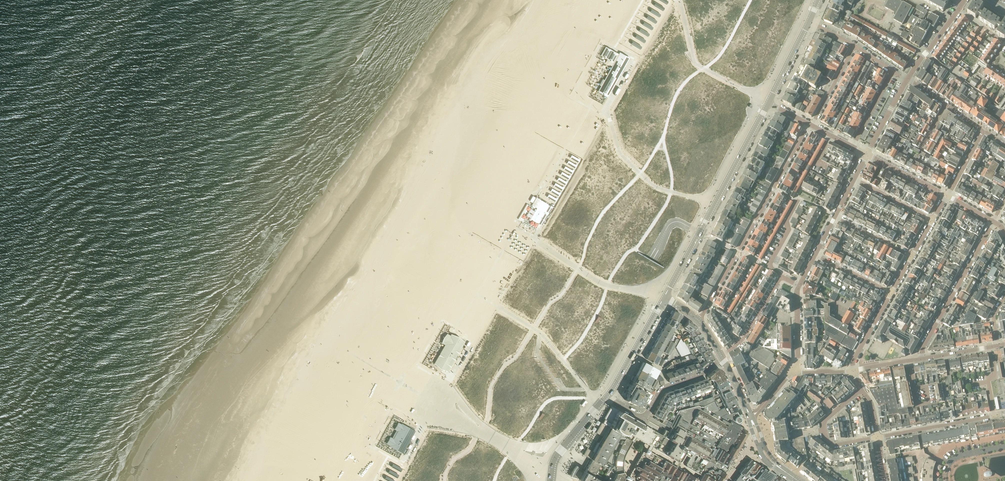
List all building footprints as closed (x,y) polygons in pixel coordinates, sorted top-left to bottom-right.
[(833,4),(842,8),(844,5),(845,2),(839,0),(835,0),(833,4)] [(885,7),(894,13),(894,15),(895,16),(893,20),(902,25),(912,7),(903,2),(901,1),(900,0),(888,0),(884,7),(885,7)] [(945,0),(940,0),(936,7),(943,11),(948,2),(945,0)] [(1004,39),(1004,21),(1002,26),(998,24),(1000,21),(985,11),(983,14),(979,12),(984,6),(975,0),(967,13),(976,18),(978,14),(979,15),(977,18),(997,31),(999,27),(1000,28),(997,34),(1004,39)] [(660,13),(662,10),(653,4),(651,7),(660,13)] [(833,4),(830,10),(840,14),(841,11),(843,12),(844,9),(842,8),(833,4)] [(922,12),(918,19),(922,21),(927,12),(924,10),(924,9),(918,5),(916,9),(922,12)] [(843,15),(840,14),(830,10),(827,17),(826,17),(824,21),(833,25),(832,25),(835,26),(840,29),(839,29),(843,30),(847,23),(843,21),(841,20),(843,15)] [(654,21),(656,18),(648,12),(646,16),(654,21)] [(929,19),(926,23),(931,26),(934,28),(939,18),(937,17),(937,16),(936,16),(929,13),(928,18),(929,19)] [(922,21),(918,19),(912,15),(908,23),(927,34),(929,30),(930,28),(930,27),(931,26),(926,23),(922,21)] [(962,16),(958,21),(965,26),(969,21),(962,16)] [(649,30),(651,26),(642,21),(640,24),(649,30)] [(851,35),(856,25),(849,21),(844,31),(850,35),(851,35)] [(961,31),(965,26),(958,21),(954,26),(961,31)] [(904,31),(914,37),(923,41),(923,40),(925,38),(925,37),(927,34),(908,23),(906,26),(911,29),(908,33),(904,31)] [(857,39),(857,38),(862,29),(862,28),(856,25),(851,35),(857,38),(857,39)] [(951,31),(958,36),(961,31),(954,26),(951,31)] [(977,27),(975,30),(969,26),(967,28),(971,30),(976,34),(980,29),(977,27)] [(644,38),(646,35),(637,29),(635,33),(644,38)] [(862,42),(867,35),(863,32),(864,31),(862,29),(857,38),(862,42)] [(922,43),(923,41),(914,37),(904,31),(900,37),(906,40),(908,35),(913,38),(911,43),(914,44),(914,45),(915,45),(919,47),(921,43),(922,43)] [(954,41),(958,36),(951,31),(947,36),(954,41)] [(986,33),(983,31),(980,37),(984,40),(989,43),(991,41),(984,36),(986,33)] [(883,44),(878,52),(883,55),(887,49),(888,47),(891,43),(892,41),(894,36),(889,34),(887,38),(890,40),(889,42),(886,46),(883,44)] [(820,38),(818,41),(822,44),(822,45),(826,47),(828,43),(830,44),(831,40),(821,35),(821,36),(820,35),(819,37),(820,38)] [(872,38),(867,35),(862,42),(867,45),(872,38)] [(947,36),(943,41),(950,46),(954,41),(947,36)] [(872,49),(872,48),(877,42),(878,40),(873,37),(872,38),(867,45),(872,48),(872,49)] [(639,47),(641,43),(632,38),(630,41),(639,47)] [(995,39),(991,44),(998,49),(1002,44),(995,39)] [(883,44),(881,43),(878,40),(877,42),(872,48),(877,52),(878,52),(883,44)] [(828,48),(826,47),(822,45),(822,44),(818,41),(817,44),(816,44),(815,47),(815,48),(825,53),(828,48)] [(832,50),(835,51),(839,44),(833,41),(832,43),(835,44),(832,49),(830,48),(830,49),(832,50)] [(948,49),(950,46),(943,41),(939,46),(946,51),(949,53),(951,51),(948,49)] [(987,50),(994,55),(998,49),(991,44),(987,50)] [(598,91),(598,92),(599,91),(602,93),(602,94),(603,94),(606,96),(607,96),(608,96),(607,95),(628,58),(620,53),(619,54),(606,47),(605,46),(605,47),(605,48),(601,55),(601,54),(600,55),(601,56),(602,55),(604,56),(603,57),(604,57),(609,60),(610,60),(614,62),(612,66),(606,76),(604,80),(602,79),(599,84),(601,85),(599,90),(598,90),(598,91)] [(843,47),(842,46),(838,53),(837,55),(841,57),(840,58),(843,60),(845,55),(846,54),(848,49),(846,48),(843,47)] [(936,51),(943,56),(946,51),(939,46),(936,51)] [(891,49),(888,47),(887,49),(883,55),(883,56),(883,55),(888,59),(892,52),(895,48),(892,47),(891,49)] [(908,50),(906,53),(906,54),(909,56),(911,52),(915,54),(916,51),(909,47),(908,50)] [(828,54),(825,53),(815,48),(813,50),(811,53),(812,53),(812,54),(821,59),(822,59),(824,56),(826,57),(828,54)] [(987,50),(984,55),(991,60),(994,55),(987,50)] [(939,62),(943,56),(936,51),(932,56),(939,62)] [(897,55),(892,52),(888,59),(893,62),(897,55)] [(819,63),(821,59),(812,54),(811,55),(811,54),(809,57),(810,58),(808,60),(817,64),(818,65),(819,63)] [(898,66),(903,59),(901,58),(902,57),(898,54),(897,55),(893,62),(898,66)] [(854,60),(862,65),(865,60),(865,59),(864,60),(856,55),(856,56),(855,57),(854,60)] [(987,65),(991,60),(984,55),(980,60),(987,65)] [(908,63),(903,59),(898,66),(904,69),(903,69),(904,70),(908,63)] [(922,81),(934,63),(928,59),(923,67),(922,68),(921,70),(921,71),(916,78),(922,82),(922,81)] [(806,64),(805,67),(813,71),(817,64),(808,60),(808,61),(808,60),(808,61),(807,61),(806,63),(806,64)] [(859,70),(862,65),(854,60),(854,61),(853,62),(852,62),(853,63),(851,65),(851,66),(859,70)] [(835,73),(838,68),(832,64),(829,63),(826,61),(825,63),(826,64),(827,63),(829,64),(826,68),(835,73)] [(936,72),(937,71),(940,66),(934,63),(922,81),(922,82),(926,85),(933,75),(931,73),(934,68),(936,69),(934,72),(936,72)] [(876,76),(883,80),(886,74),(879,70),(871,64),(867,72),(870,73),(873,68),(878,72),(876,76)] [(848,70),(848,71),(857,75),(859,70),(851,66),(850,67),(850,68),(848,70)] [(946,70),(940,66),(937,71),(938,72),(939,70),(941,71),(936,78),(937,78),(936,79),(934,77),(928,87),(933,90),(946,70)] [(986,75),(990,77),(995,70),(989,66),(986,71),(981,68),(978,73),(985,77),(986,75)] [(817,73),(813,71),(805,67),(801,74),(800,73),(799,73),(798,73),(798,74),(796,78),(807,84),(816,89),(823,76),(817,73)] [(942,81),(947,73),(948,72),(946,70),(933,90),(938,93),(944,84),(941,82),(941,81),(942,81)] [(1001,74),(995,70),(990,77),(996,81),(1001,74)] [(826,77),(831,81),(835,74),(829,71),(826,77)] [(854,80),(857,75),(848,71),(847,72),(847,73),(846,75),(845,75),(845,76),(854,80)] [(1002,85),(1004,80),(1004,77),(1001,74),(996,81),(994,83),(996,85),(998,82),(1002,85)] [(845,76),(843,81),(851,85),(854,80),(845,76)] [(876,76),(872,82),(880,86),(883,80),(876,76)] [(944,97),(957,78),(955,76),(948,87),(946,85),(939,94),(944,97)] [(804,90),(807,84),(796,78),(795,79),(794,78),(793,81),(794,81),(792,85),(800,89),(800,88),(803,90),(804,90)] [(956,84),(960,86),(963,82),(957,78),(944,97),(949,100),(955,91),(953,89),(956,84)] [(975,87),(976,85),(979,82),(973,78),(969,84),(975,87)] [(848,90),(851,85),(843,81),(842,83),(840,86),(840,85),(840,86),(848,90)] [(866,87),(868,88),(876,92),(880,86),(872,82),(869,81),(866,87)] [(950,101),(954,104),(966,86),(964,84),(960,90),(959,89),(963,82),(960,86),(950,101)] [(792,85),(789,90),(798,95),(798,94),(797,94),(800,89),(792,85)] [(837,91),(846,95),(848,90),(840,86),(839,87),(839,88),(837,91)] [(968,87),(966,86),(954,104),(959,107),(965,97),(963,96),(968,87)] [(924,103),(929,107),(932,101),(912,87),(911,88),(911,87),(908,93),(924,103)] [(868,88),(865,94),(873,98),(876,92),(868,88)] [(795,100),(798,95),(789,90),(786,96),(795,100)] [(819,90),(815,96),(821,100),(825,93),(819,90)] [(966,98),(960,108),(964,111),(976,93),(972,90),(970,92),(973,93),(968,100),(966,98)] [(835,96),(834,96),(843,100),(845,97),(846,98),(847,96),(846,95),(837,91),(836,92),(836,93),(835,96)] [(978,94),(976,93),(964,111),(969,114),(970,113),(974,107),(975,105),(973,103),(977,96),(978,94)] [(861,99),(862,99),(870,104),(873,98),(865,94),(864,95),(863,95),(861,99)] [(907,94),(904,101),(914,106),(916,107),(919,101),(910,95),(907,94)] [(792,107),(795,100),(786,96),(783,102),(788,105),(789,105),(789,106),(792,107)] [(816,109),(821,100),(815,96),(810,105),(816,109)] [(832,101),(840,105),(843,100),(834,96),(835,96),(834,98),(833,98),(832,101)] [(974,107),(970,113),(973,115),(972,116),(998,134),(999,133),(1002,135),(1004,132),(1004,128),(1004,114),(1000,110),(996,117),(984,109),(988,102),(982,98),(975,108),(974,107)] [(862,100),(859,105),(867,110),(870,104),(862,99),(862,100)] [(838,110),(840,105),(832,101),(831,103),(829,106),(839,111),(838,110)] [(914,106),(904,101),(901,106),(915,113),(916,110),(912,109),(914,106)] [(929,107),(928,109),(927,110),(929,111),(928,114),(930,115),(936,104),(932,101),(929,107)] [(941,107),(936,104),(930,115),(933,117),(934,115),(936,117),(937,115),(941,107)] [(812,117),(816,109),(810,105),(805,114),(807,114),(807,115),(812,117)] [(867,110),(859,105),(858,105),(857,108),(855,112),(863,117),(867,110)] [(838,113),(839,111),(829,106),(828,108),(827,111),(826,111),(835,115),(837,112),(838,113)] [(910,112),(900,107),(898,112),(907,117),(909,114),(915,117),(913,121),(919,125),(923,119),(915,115),(910,112)] [(916,113),(915,115),(923,119),(923,118),(924,119),(926,115),(925,114),(926,113),(921,110),(919,114),(920,114),(920,115),(916,113)] [(834,117),(835,115),(826,111),(825,113),(824,116),(833,121),(835,118),(834,117)] [(945,125),(951,114),(948,112),(947,112),(946,112),(946,111),(937,129),(939,130),(942,124),(945,125)] [(855,112),(852,118),(860,122),(863,117),(855,112)] [(916,130),(917,129),(917,128),(910,124),(906,122),(906,123),(904,122),(905,121),(904,121),(905,117),(897,113),(895,117),(894,119),(902,123),(902,124),(907,127),(910,128),(912,130),(915,132),(916,130)] [(950,128),(950,127),(956,117),(951,114),(945,125),(950,128)] [(777,115),(772,123),(783,128),(786,124),(788,121),(777,115)] [(824,116),(823,118),(821,121),(821,122),(829,126),(830,126),(832,123),(831,123),(832,121),(833,121),(824,116)] [(850,123),(857,127),(860,123),(860,122),(852,118),(850,117),(849,119),(852,120),(850,123)] [(960,120),(956,117),(950,127),(951,128),(951,129),(952,130),(950,134),(951,135),(954,129),(960,120)] [(923,119),(919,125),(918,127),(928,132),(930,127),(924,124),(927,120),(924,119),(923,118),(923,119)] [(907,127),(902,124),(893,120),(888,129),(902,136),(904,133),(902,132),(904,129),(906,130),(907,127)] [(964,123),(960,120),(954,129),(951,135),(953,136),(953,134),(955,131),(958,132),(959,129),(960,130),(964,123)] [(785,129),(783,128),(772,123),(769,128),(778,133),(779,134),(782,130),(786,132),(783,136),(787,138),(790,132),(787,130),(785,129)] [(846,124),(845,127),(855,132),(857,127),(850,123),(849,126),(846,124)] [(956,137),(960,139),(963,134),(968,125),(964,123),(960,130),(961,130),(959,134),(959,135),(957,134),(956,137)] [(855,132),(845,127),(843,125),(839,124),(837,128),(836,129),(837,130),(839,131),(840,132),(844,134),(852,138),(855,132)] [(802,128),(796,125),(790,135),(797,138),(800,131),(801,132),(802,129),(801,129),(802,128)] [(972,128),(968,125),(963,134),(960,139),(964,141),(964,139),(965,140),(968,135),(972,128)] [(925,137),(928,132),(918,127),(917,128),(917,129),(920,131),(918,134),(925,137)] [(766,134),(767,134),(775,138),(778,133),(769,128),(768,130),(766,134)] [(968,135),(965,140),(967,141),(968,140),(970,142),(976,132),(976,130),(972,128),(968,135)] [(885,136),(893,140),(895,141),(898,136),(896,135),(888,130),(885,136)] [(915,132),(912,138),(921,143),(924,139),(918,135),(917,136),(916,136),(918,131),(916,130),(915,132)] [(943,141),(943,140),(946,135),(944,134),(943,137),(941,136),(942,134),(936,130),(933,135),(943,141)] [(816,142),(817,142),(818,141),(817,140),(819,137),(811,133),(808,138),(816,142)] [(772,144),(775,138),(767,134),(764,139),(772,144)] [(937,143),(938,141),(939,142),(936,148),(935,147),(936,145),(929,142),(927,146),(937,152),(943,141),(933,135),(930,140),(937,143)] [(882,154),(885,155),(887,151),(888,152),(891,147),(892,148),(895,143),(892,141),(893,140),(885,136),(880,144),(877,151),(876,151),(877,151),(882,154)] [(981,144),(988,148),(990,149),(990,148),(991,148),(994,143),(991,141),(990,144),(987,143),(989,140),(985,137),(984,138),(981,144)] [(808,138),(805,143),(813,148),(815,148),(816,146),(814,145),(816,142),(808,138)] [(921,143),(912,138),(910,141),(914,142),(912,145),(915,146),(913,148),(915,148),(917,150),(918,148),(919,148),(921,143)] [(772,144),(764,139),(760,147),(769,152),(773,144),(772,144)] [(959,144),(957,147),(965,151),(968,146),(960,142),(961,141),(956,139),(954,141),(959,144)] [(933,158),(936,159),(938,160),(941,155),(945,147),(949,149),(950,147),(952,145),(951,144),(946,142),(943,140),(943,141),(937,152),(935,154),(934,156),(933,158)] [(810,153),(813,148),(805,143),(802,149),(810,153)] [(829,151),(832,153),(835,145),(830,143),(825,152),(828,154),(829,151)] [(909,145),(908,145),(904,143),(903,145),(902,146),(905,148),(901,155),(899,154),(895,161),(900,163),(909,145)] [(996,155),(1000,147),(994,143),(991,148),(994,150),(993,151),(992,151),(991,153),(993,155),(994,153),(996,155)] [(786,144),(783,149),(789,153),(792,147),(786,144)] [(978,149),(989,156),(991,153),(992,151),(993,151),(994,150),(991,148),(990,148),(991,149),(990,152),(986,150),(988,148),(981,144),(978,149)] [(840,148),(835,145),(832,153),(834,154),(833,156),(835,157),(840,148)] [(913,151),(915,148),(913,148),(910,146),(909,145),(900,163),(905,166),(910,156),(907,155),(910,149),(913,151)] [(931,155),(932,152),(935,154),(937,152),(927,146),(924,151),(931,155)] [(770,153),(769,152),(760,147),(756,153),(767,159),(770,153)] [(965,151),(957,147),(956,147),(955,149),(950,147),(949,149),(963,156),(965,151)] [(845,150),(840,148),(835,157),(838,159),(839,156),(841,158),(845,150)] [(995,158),(1001,162),(1003,160),(1004,161),(1004,160),(1004,151),(1001,148),(995,158)] [(785,160),(789,153),(783,149),(779,157),(785,160)] [(802,149),(799,154),(807,158),(810,153),(802,149)] [(890,153),(888,152),(887,151),(885,155),(894,160),(899,152),(895,150),(893,149),(890,153)] [(845,150),(841,158),(844,159),(842,161),(845,162),(850,153),(845,150)] [(977,150),(975,155),(985,161),(987,162),(989,159),(983,156),(984,154),(977,150)] [(756,153),(753,159),(765,165),(765,164),(764,164),(765,162),(767,163),(769,160),(767,159),(756,153)] [(855,155),(850,153),(845,162),(845,163),(846,160),(851,162),(847,170),(843,168),(842,172),(848,175),(855,162),(852,161),(855,155)] [(807,158),(799,154),(796,159),(804,164),(807,158)] [(947,154),(946,157),(958,164),(961,158),(953,154),(952,156),(947,154)] [(906,167),(911,169),(918,156),(915,155),(912,160),(910,159),(906,167)] [(981,161),(984,163),(985,161),(975,155),(972,160),(979,164),(981,161)] [(918,156),(911,169),(916,171),(920,164),(917,163),(920,157),(918,156)] [(775,163),(776,164),(781,167),(785,160),(779,157),(778,157),(775,163)] [(929,159),(927,162),(921,174),(926,177),(930,169),(928,168),(931,161),(934,163),(936,159),(933,158),(930,157),(929,159)] [(956,169),(958,164),(946,157),(944,160),(949,162),(948,164),(956,169)] [(766,165),(765,165),(753,159),(750,165),(750,166),(760,171),(761,171),(763,168),(764,169),(766,165)] [(796,159),(794,165),(801,169),(803,169),(804,167),(803,166),(804,164),(796,159)] [(917,172),(921,174),(927,162),(925,161),(923,165),(921,164),(917,172)] [(967,168),(974,172),(975,171),(980,173),(982,169),(977,167),(978,165),(971,162),(967,168)] [(1004,189),(1004,179),(995,173),(999,166),(993,162),(991,166),(989,170),(984,178),(987,179),(1004,189)] [(870,163),(864,174),(872,178),(878,167),(870,163)] [(778,172),(781,167),(776,164),(773,169),(778,172)] [(801,169),(794,165),(791,170),(798,174),(801,169)] [(758,176),(760,171),(750,166),(747,171),(758,176)] [(927,177),(932,180),(937,169),(935,167),(933,171),(931,170),(927,177)] [(951,167),(949,171),(942,185),(946,187),(952,176),(949,174),(950,172),(953,174),(955,169),(951,167)] [(965,173),(971,177),(972,177),(973,175),(977,177),(978,174),(974,172),(967,168),(965,173)] [(989,170),(986,169),(985,168),(980,176),(984,178),(989,170)] [(772,169),(769,175),(775,178),(778,172),(772,169)] [(940,170),(937,169),(932,180),(936,182),(940,175),(938,173),(940,170)] [(795,179),(798,174),(791,170),(788,175),(795,179)] [(835,172),(834,174),(843,179),(845,175),(846,174),(848,176),(848,175),(842,172),(839,170),(837,173),(835,172)] [(883,180),(888,173),(883,170),(879,178),(883,180)] [(937,183),(942,185),(949,171),(948,171),(947,170),(943,176),(941,175),(937,183)] [(759,177),(758,176),(747,171),(744,177),(754,182),(755,183),(759,177)] [(884,191),(885,191),(893,175),(888,173),(885,180),(887,181),(886,184),(883,182),(880,186),(879,188),(881,189),(880,189),(884,191)] [(841,184),(843,179),(834,174),(833,177),(835,178),(834,180),(841,184)] [(873,179),(872,178),(864,174),(862,179),(870,184),(872,181),(873,179)] [(788,175),(785,180),(792,185),(795,179),(788,175)] [(897,178),(893,175),(885,191),(887,193),(892,184),(894,185),(897,178)] [(774,178),(769,176),(766,181),(771,184),(774,178)] [(981,184),(984,178),(980,176),(977,181),(974,179),(973,180),(977,182),(981,184)] [(751,188),(754,182),(744,177),(741,183),(750,188),(751,188)] [(810,183),(808,182),(809,179),(807,178),(802,188),(807,190),(810,183)] [(891,194),(894,196),(902,180),(897,178),(894,185),(896,186),(894,191),(893,190),(891,194)] [(987,179),(984,178),(981,184),(983,185),(988,188),(989,188),(1002,195),(1004,190),(996,185),(995,188),(985,182),(987,179)] [(782,185),(790,190),(792,185),(785,180),(782,185)] [(907,183),(902,180),(894,196),(899,199),(900,196),(898,195),(901,189),(903,190),(907,183)] [(764,185),(763,187),(768,190),(771,184),(766,181),(765,183),(764,182),(762,184),(764,185)] [(810,183),(807,190),(812,193),(816,183),(812,181),(810,183)] [(955,192),(958,194),(963,184),(964,183),(960,181),(955,191),(955,192)] [(966,186),(963,184),(958,194),(963,196),(969,184),(970,183),(968,182),(966,186)] [(983,185),(981,184),(977,182),(976,184),(979,186),(977,190),(976,190),(976,191),(975,193),(973,192),(968,199),(973,202),(983,185)] [(750,188),(741,183),(738,188),(748,194),(750,191),(749,190),(750,188)] [(819,184),(816,183),(812,193),(817,195),(820,188),(818,187),(819,184)] [(840,192),(842,187),(835,183),(834,186),(831,185),(830,187),(840,192)] [(906,192),(908,193),(912,185),(908,183),(900,199),(902,200),(906,192)] [(969,184),(963,196),(968,199),(972,191),(970,190),(972,186),(969,184)] [(782,185),(779,190),(787,195),(789,193),(788,192),(790,190),(782,185)] [(915,187),(912,185),(908,193),(909,194),(907,198),(906,197),(904,201),(907,203),(915,187)] [(973,202),(978,205),(982,197),(980,196),(984,189),(987,191),(988,188),(983,185),(973,202)] [(768,190),(763,187),(760,186),(757,191),(759,192),(765,195),(766,193),(768,190)] [(831,191),(830,193),(837,197),(840,192),(830,187),(829,189),(831,191)] [(858,187),(856,190),(864,194),(865,195),(866,193),(867,194),(868,192),(858,187)] [(915,197),(916,195),(919,189),(915,187),(907,203),(910,204),(911,201),(913,196),(915,197)] [(749,194),(748,194),(738,188),(736,191),(735,193),(735,194),(744,199),(746,196),(748,197),(749,194)] [(988,188),(987,191),(986,192),(989,194),(990,191),(992,192),(991,194),(993,195),(993,196),(999,199),(1002,195),(989,188),(988,188)] [(920,197),(925,199),(927,196),(926,195),(927,193),(919,189),(916,195),(920,197)] [(759,192),(756,198),(762,201),(765,195),(759,192)] [(984,208),(989,200),(992,195),(989,194),(986,192),(984,195),(987,196),(987,194),(988,195),(985,200),(984,199),(980,206),(984,208)] [(825,197),(835,201),(837,197),(830,193),(829,195),(826,194),(825,197)] [(549,198),(543,194),(534,210),(536,212),(531,222),(539,227),(551,207),(546,204),(549,198)] [(746,200),(744,199),(735,194),(734,196),(732,199),(732,200),(741,205),(743,201),(745,202),(746,200)] [(778,194),(775,199),(784,204),(786,205),(787,203),(784,201),(786,198),(778,194)] [(865,199),(862,198),(854,194),(852,197),(860,202),(861,200),(864,201),(863,203),(866,204),(868,201),(865,199)] [(871,203),(872,204),(876,196),(873,194),(866,207),(869,208),(871,203)] [(931,209),(934,204),(926,200),(924,204),(922,204),(923,202),(921,201),(920,202),(918,200),(920,197),(916,195),(915,197),(913,200),(931,209)] [(927,196),(925,199),(926,200),(934,204),(937,199),(936,198),(931,195),(929,197),(927,196)] [(826,200),(825,203),(832,206),(835,201),(825,197),(824,199),(826,200)] [(863,203),(860,202),(852,197),(850,202),(860,207),(863,203)] [(759,207),(762,201),(756,198),(753,203),(759,207)] [(878,210),(880,207),(883,200),(880,198),(874,210),(875,211),(877,209),(878,210)] [(781,209),(784,204),(775,199),(772,204),(780,209),(781,209)] [(991,202),(989,200),(984,208),(992,213),(998,201),(994,199),(994,200),(992,199),(991,202)] [(750,209),(741,205),(732,200),(730,203),(728,205),(729,205),(728,206),(738,211),(740,207),(749,212),(750,214),(754,216),(756,212),(750,209)] [(928,214),(931,209),(913,200),(911,205),(914,206),(915,204),(918,205),(917,206),(918,206),(919,206),(918,208),(928,214)] [(891,203),(887,202),(881,214),(883,215),(884,212),(886,213),(887,211),(891,203)] [(753,203),(750,209),(756,212),(759,207),(753,203)] [(820,206),(830,211),(832,206),(825,203),(824,205),(821,204),(820,206)] [(780,209),(772,204),(769,210),(777,214),(778,214),(779,212),(778,212),(780,209)] [(898,207),(894,205),(888,217),(888,219),(886,222),(890,223),(891,221),(890,220),(893,214),(894,215),(898,207)] [(946,211),(958,218),(962,212),(960,211),(957,216),(954,214),(957,209),(955,207),(950,205),(946,211)] [(735,216),(738,211),(728,206),(726,211),(735,216)] [(822,211),(812,206),(811,208),(810,208),(809,211),(819,216),(822,211)] [(848,219),(852,211),(851,210),(851,209),(850,208),(850,207),(848,206),(843,216),(848,219)] [(858,213),(854,221),(858,223),(865,210),(863,209),(861,208),(860,208),(858,210),(861,211),(860,214),(858,213)] [(905,211),(902,209),(896,221),(898,222),(900,218),(901,219),(905,211)] [(777,214),(769,210),(766,215),(781,223),(784,218),(782,216),(779,221),(776,218),(775,217),(777,214)] [(861,225),(866,218),(864,216),(865,213),(866,214),(868,212),(865,210),(858,223),(861,225)] [(737,217),(735,216),(726,211),(724,215),(723,215),(722,216),(723,217),(734,223),(736,221),(735,220),(737,217)] [(817,221),(819,216),(809,211),(810,211),(807,216),(817,221)] [(857,213),(852,211),(848,219),(853,221),(857,213)] [(909,213),(905,211),(901,219),(903,220),(902,223),(904,224),(909,213)] [(942,218),(949,222),(950,223),(953,218),(957,220),(958,218),(946,211),(942,218)] [(962,212),(958,218),(957,220),(957,221),(962,223),(967,214),(962,212)] [(867,215),(866,218),(861,225),(865,227),(869,219),(871,216),(872,214),(870,213),(868,216),(867,215)] [(872,214),(871,216),(873,217),(871,220),(869,219),(865,227),(869,229),(873,221),(874,220),(876,216),(875,216),(872,214)] [(781,223),(766,215),(763,220),(771,224),(774,219),(776,220),(775,221),(777,222),(778,221),(779,222),(776,227),(779,228),(781,223)] [(969,221),(971,223),(973,224),(976,220),(968,215),(965,220),(964,222),(965,222),(965,223),(967,224),(969,221)] [(807,222),(814,226),(817,221),(807,216),(806,219),(808,220),(807,222)] [(876,216),(874,220),(875,220),(874,222),(873,221),(869,229),(873,231),(880,218),(879,218),(876,216)] [(914,216),(912,220),(922,225),(924,221),(914,216)] [(741,227),(734,223),(723,217),(721,220),(720,220),(719,223),(719,224),(719,225),(728,230),(730,230),(732,226),(736,228),(738,229),(737,232),(743,235),(746,229),(741,227)] [(883,220),(880,218),(873,231),(877,233),(881,226),(881,225),(879,224),(881,221),(883,222),(884,220),(883,220)] [(907,221),(920,228),(922,225),(912,220),(911,219),(910,220),(908,219),(907,221)] [(761,225),(768,230),(769,229),(770,228),(770,227),(771,224),(763,220),(761,225)] [(956,235),(957,232),(959,229),(956,227),(954,231),(947,227),(948,224),(941,220),(938,225),(952,233),(956,235)] [(971,223),(970,225),(973,227),(974,226),(977,228),(977,227),(982,230),(985,225),(976,220),(973,224),(971,223)] [(744,221),(741,227),(746,229),(749,224),(744,221)] [(812,231),(814,226),(807,222),(805,221),(804,223),(802,226),(812,231)] [(909,225),(908,227),(918,232),(920,228),(907,221),(906,223),(909,225)] [(839,223),(836,229),(850,236),(854,238),(857,232),(839,223)] [(878,234),(883,237),(890,224),(887,223),(885,228),(882,227),(878,234)] [(890,223),(890,224),(883,237),(888,239),(892,232),(890,231),(893,225),(890,223)] [(722,241),(728,230),(719,225),(713,236),(722,241)] [(765,235),(768,230),(761,225),(758,230),(765,235)] [(802,232),(808,235),(809,236),(812,231),(802,226),(800,225),(799,227),(803,229),(802,232)] [(916,236),(918,232),(908,227),(906,225),(904,228),(906,228),(905,229),(906,230),(909,232),(909,231),(916,236)] [(956,235),(952,233),(938,225),(936,230),(943,234),(944,232),(950,235),(951,234),(952,234),(949,239),(952,240),(954,237),(956,235)] [(970,232),(978,237),(982,230),(977,227),(977,228),(974,226),(973,227),(970,225),(968,227),(971,229),(970,232)] [(892,232),(888,239),(892,241),(896,234),(895,233),(898,228),(897,227),(895,226),(892,232)] [(961,229),(962,228),(960,227),(959,229),(957,232),(960,234),(963,236),(975,242),(978,237),(970,233),(969,236),(965,233),(961,231),(962,230),(961,229)] [(769,239),(767,243),(770,244),(773,239),(770,237),(765,235),(758,230),(757,230),(754,235),(762,240),(764,236),(766,237),(766,238),(769,239)] [(833,235),(843,240),(845,235),(835,230),(833,235)] [(913,241),(915,237),(907,232),(905,234),(907,235),(905,237),(913,241)] [(935,232),(933,236),(946,243),(947,241),(941,238),(942,236),(935,232)] [(852,248),(849,247),(848,250),(850,251),(853,252),(854,250),(855,247),(862,235),(858,233),(854,240),(856,241),(852,248)] [(995,233),(991,240),(999,244),(1001,245),(1002,242),(997,233),(995,233)] [(754,235),(751,241),(759,245),(762,240),(754,235)] [(843,240),(833,235),(830,241),(838,245),(840,242),(842,243),(843,240)] [(862,235),(855,247),(857,248),(860,243),(862,244),(866,237),(862,235)] [(911,245),(913,241),(905,237),(904,236),(903,238),(904,239),(903,241),(911,245)] [(949,247),(950,245),(947,244),(946,243),(933,236),(930,239),(938,244),(939,242),(945,245),(946,245),(944,248),(947,250),(949,247)] [(975,242),(963,236),(962,238),(966,241),(965,243),(972,247),(975,242)] [(804,238),(803,240),(812,245),(815,240),(807,237),(806,239),(804,238)] [(867,237),(862,247),(867,249),(872,240),(867,237)] [(810,250),(812,245),(803,240),(801,243),(804,244),(802,246),(810,250)] [(867,249),(865,252),(868,253),(869,251),(871,252),(877,242),(872,240),(867,249)] [(911,245),(903,241),(902,240),(901,243),(898,242),(897,244),(901,245),(908,250),(911,245)] [(991,240),(989,243),(1002,251),(1004,247),(1002,246),(1000,249),(999,248),(1000,247),(997,246),(999,244),(991,240)] [(710,241),(707,247),(716,252),(719,246),(710,241)] [(756,250),(759,245),(751,241),(748,246),(756,250)] [(839,246),(838,245),(830,241),(825,250),(827,250),(825,254),(825,255),(835,260),(837,255),(835,254),(839,246)] [(930,241),(927,245),(937,251),(944,254),(945,252),(942,251),(942,250),(937,247),(938,245),(930,241)] [(876,254),(874,258),(876,260),(880,253),(884,246),(878,243),(874,251),(878,253),(877,255),(876,254)] [(960,253),(967,257),(970,252),(958,245),(955,244),(953,243),(951,246),(953,248),(954,246),(961,250),(960,253)] [(960,243),(958,245),(970,252),(972,247),(965,243),(964,245),(960,243)] [(1000,254),(1002,251),(989,243),(987,247),(995,251),(996,249),(999,251),(998,253),(1000,254)] [(937,252),(937,251),(927,245),(925,249),(935,254),(939,257),(943,259),(943,258),(944,257),(937,253),(934,252),(935,251),(936,251),(937,252)] [(755,253),(756,250),(748,246),(745,251),(754,256),(755,254),(755,253)] [(799,248),(798,250),(807,255),(810,250),(802,246),(801,249),(799,248)] [(884,246),(880,253),(885,256),(889,248),(884,246)] [(716,252),(707,247),(707,248),(706,247),(705,250),(704,253),(714,259),(716,256),(715,256),(716,252)] [(998,258),(1000,254),(998,253),(997,254),(994,252),(995,251),(987,247),(985,250),(998,258)] [(890,249),(886,257),(890,259),(890,258),(892,259),(900,263),(904,257),(898,253),(890,249)] [(925,249),(923,253),(931,257),(933,258),(935,254),(925,249)] [(805,260),(807,255),(798,250),(797,251),(796,251),(794,254),(795,255),(805,260)] [(996,261),(997,260),(998,258),(985,250),(983,254),(991,258),(992,256),(995,258),(994,260),(996,261)] [(726,253),(724,256),(729,259),(733,253),(729,251),(727,254),(726,253)] [(836,261),(841,263),(845,254),(841,252),(836,261)] [(951,255),(952,256),(964,262),(966,257),(959,253),(958,255),(953,252),(951,255)] [(712,263),(714,259),(704,253),(703,253),(702,256),(700,259),(710,264),(711,264),(712,263)] [(876,260),(874,264),(875,264),(877,265),(879,266),(880,267),(882,265),(877,262),(879,260),(882,262),(885,256),(880,253),(876,260)] [(930,259),(931,257),(923,253),(921,257),(928,261),(935,265),(936,263),(930,259)] [(994,265),(995,262),(996,261),(994,260),(993,261),(992,261),(990,260),(991,258),(983,254),(981,257),(991,263),(992,263),(992,264),(994,265)] [(795,255),(793,260),(802,265),(805,260),(795,255)] [(961,267),(964,262),(952,256),(951,259),(955,261),(954,263),(961,267)] [(752,262),(743,257),(740,262),(749,267),(752,262)] [(851,259),(847,266),(850,268),(855,258),(853,257),(852,259),(851,259)] [(1000,265),(1002,266),(1004,264),(1004,257),(1001,259),(1002,260),(1001,261),(1001,260),(999,262),(996,263),(1000,265)] [(861,264),(857,272),(861,274),(865,266),(867,263),(868,260),(864,258),(863,261),(865,262),(863,265),(861,264)] [(929,268),(931,269),(932,270),(932,269),(931,268),(931,267),(927,264),(927,262),(920,258),(918,262),(928,267),(929,268)] [(992,269),(993,267),(994,265),(992,264),(991,266),(988,264),(989,263),(981,258),(979,262),(986,266),(988,267),(989,266),(992,268),(992,269)] [(711,265),(710,264),(700,259),(698,262),(699,262),(697,264),(708,270),(711,265)] [(891,268),(889,270),(895,273),(900,263),(892,259),(890,262),(893,264),(891,268)] [(800,269),(802,265),(793,260),(791,262),(794,263),(793,265),(790,264),(800,269)] [(865,266),(861,274),(865,276),(869,268),(867,267),(869,264),(870,265),(872,262),(868,261),(868,260),(867,263),(865,266)] [(816,268),(824,272),(829,275),(830,273),(824,270),(827,265),(820,261),(819,262),(816,268)] [(858,262),(854,270),(857,272),(861,264),(863,262),(861,261),(860,263),(858,262)] [(740,262),(737,268),(746,272),(747,273),(748,271),(747,270),(749,267),(740,262)] [(925,272),(928,267),(918,262),(915,267),(925,272)] [(977,265),(990,273),(992,269),(989,267),(988,269),(985,268),(986,266),(979,262),(977,265)] [(1000,273),(1004,275),(1004,269),(1004,271),(999,268),(998,268),(1000,265),(996,263),(995,262),(994,265),(993,267),(997,270),(997,271),(1000,273)] [(696,267),(694,270),(704,275),(705,276),(708,270),(697,264),(697,265),(696,264),(695,267),(696,267)] [(797,274),(800,269),(790,264),(787,269),(780,265),(778,268),(790,275),(792,272),(797,274)] [(945,268),(957,274),(960,269),(953,265),(951,267),(947,265),(945,268)] [(985,275),(988,276),(990,273),(977,265),(975,269),(982,273),(983,271),(987,274),(986,275),(985,275)] [(993,267),(992,269),(990,273),(988,276),(987,277),(990,279),(994,281),(996,278),(994,276),(997,271),(997,270),(993,267)] [(714,273),(720,277),(723,271),(717,268),(714,273)] [(743,277),(746,272),(737,268),(734,273),(743,277)] [(821,276),(824,272),(816,268),(812,276),(825,283),(826,281),(827,279),(821,276)] [(948,273),(947,275),(954,279),(957,274),(945,268),(944,270),(948,273)] [(835,269),(831,277),(836,280),(840,272),(835,269)] [(872,270),(868,277),(872,279),(877,270),(875,269),(874,271),(872,270)] [(984,278),(983,278),(986,280),(987,277),(988,276),(985,275),(984,277),(983,277),(984,276),(981,274),(982,273),(975,269),(973,272),(983,278),(984,278)] [(628,284),(626,285),(628,285),(630,285),(632,285),(635,285),(638,285),(641,284),(642,284),(645,283),(648,282),(650,281),(652,280),(647,281),(646,281),(645,281),(644,281),(643,281),(642,280),(640,270),(634,272),(635,276),(634,276),(634,277),(633,278),(633,279),(633,280),(633,281),(631,281),(631,282),(631,283),(630,284),(628,284)] [(702,279),(704,275),(694,270),(694,271),(693,270),(692,273),(693,273),(691,276),(701,281),(702,279)] [(765,275),(773,280),(777,275),(770,270),(769,270),(766,275),(765,275)] [(913,270),(911,274),(918,279),(921,274),(913,270)] [(880,273),(876,281),(880,284),(885,274),(885,273),(881,271),(880,273)] [(887,273),(881,284),(887,287),(894,274),(889,271),(887,273)] [(833,285),(835,286),(838,282),(838,281),(842,282),(845,275),(840,272),(836,280),(833,285)] [(982,280),(983,278),(973,272),(971,276),(978,280),(979,278),(982,280)] [(714,273),(711,279),(717,282),(720,277),(714,273)] [(741,281),(743,277),(734,273),(731,278),(739,282),(740,281),(741,281)] [(773,280),(765,275),(764,274),(763,273),(762,275),(764,276),(764,277),(765,277),(763,281),(770,285),(773,280)] [(1000,273),(997,279),(998,280),(998,281),(1004,285),(1004,275),(1000,273)] [(908,279),(919,285),(920,283),(922,284),(927,287),(928,284),(924,282),(918,279),(911,274),(908,279)] [(943,282),(942,284),(949,288),(952,283),(940,277),(935,274),(933,279),(934,279),(935,277),(943,282)] [(942,274),(940,277),(952,283),(954,279),(947,275),(946,277),(942,274)] [(924,282),(928,284),(929,284),(931,279),(932,278),(928,275),(924,282)] [(686,283),(684,284),(686,285),(695,290),(696,291),(699,287),(698,286),(699,284),(705,287),(702,292),(703,293),(702,294),(708,297),(709,296),(714,288),(706,284),(701,281),(691,276),(687,283),(686,283)] [(848,288),(853,278),(848,276),(843,286),(848,288)] [(808,283),(819,288),(820,287),(817,285),(819,281),(811,277),(808,283)] [(717,282),(711,279),(710,278),(707,284),(713,288),(717,282)] [(740,283),(739,282),(731,278),(729,283),(736,287),(737,288),(740,283)] [(969,278),(967,283),(975,287),(976,284),(980,286),(981,284),(977,282),(977,283),(969,278)] [(846,293),(844,297),(850,299),(851,296),(859,282),(854,279),(850,287),(852,288),(850,292),(850,293),(850,294),(849,295),(848,294),(846,293)] [(908,279),(906,283),(913,287),(915,285),(918,287),(919,285),(908,279)] [(751,288),(756,291),(757,289),(753,286),(755,283),(752,281),(749,286),(751,288)] [(763,281),(760,286),(767,290),(770,285),(763,281)] [(829,289),(831,290),(833,286),(833,285),(826,281),(825,283),(824,284),(823,286),(829,289)] [(856,295),(856,294),(858,291),(860,292),(864,284),(859,282),(851,296),(850,299),(853,301),(855,302),(856,299),(854,298),(855,294),(856,295)] [(729,283),(726,289),(733,293),(736,287),(729,283)] [(806,299),(810,299),(810,296),(812,296),(815,297),(815,296),(816,296),(821,297),(822,294),(819,292),(817,293),(817,291),(819,288),(808,283),(804,290),(804,291),(804,295),(806,295),(806,299)] [(973,290),(975,287),(967,283),(964,287),(972,291),(973,290)] [(987,287),(988,288),(1000,295),(1003,290),(995,285),(994,287),(989,284),(987,287)] [(682,292),(679,298),(687,304),(689,305),(689,306),(699,313),(702,307),(704,304),(706,301),(707,299),(702,296),(701,298),(699,301),(698,304),(692,300),(691,301),(689,300),(691,298),(695,290),(686,285),(682,292)] [(855,302),(856,303),(859,304),(860,305),(862,301),(864,298),(865,295),(870,287),(865,285),(861,292),(863,293),(860,300),(857,299),(856,299),(855,302)] [(905,285),(902,289),(911,294),(913,290),(905,285)] [(937,285),(936,288),(946,294),(949,289),(941,285),(940,287),(937,285)] [(767,290),(760,286),(757,291),(764,295),(767,290)] [(833,286),(831,290),(834,292),(838,294),(840,290),(833,286)] [(972,292),(974,294),(975,292),(973,290),(972,291),(964,287),(962,291),(970,296),(972,292)] [(733,293),(726,289),(725,288),(722,293),(730,298),(731,296),(732,293),(733,293)] [(869,291),(881,298),(883,294),(875,290),(874,292),(872,290),(873,289),(871,288),(869,291)] [(943,298),(946,294),(936,288),(933,292),(943,298)] [(998,299),(1000,295),(988,288),(987,291),(991,293),(990,295),(998,299)] [(911,294),(902,289),(900,293),(900,295),(910,300),(913,295),(911,294)] [(777,308),(783,298),(785,299),(788,294),(782,290),(779,296),(777,295),(775,297),(774,297),(762,317),(768,320),(771,322),(773,318),(771,317),(777,308)] [(757,291),(754,296),(761,300),(764,295),(757,291)] [(872,296),(871,297),(879,302),(881,298),(869,291),(868,293),(872,296)] [(980,291),(975,299),(974,301),(992,310),(996,303),(987,298),(984,303),(982,301),(980,300),(984,293),(980,291)] [(835,302),(839,294),(838,294),(834,292),(830,299),(835,302)] [(935,297),(934,299),(941,303),(943,298),(933,292),(932,295),(935,297)] [(730,298),(722,293),(719,298),(727,303),(730,298)] [(961,293),(958,298),(971,305),(973,303),(974,301),(975,299),(972,297),(970,300),(971,301),(971,302),(967,300),(969,297),(961,293)] [(865,295),(864,298),(877,305),(879,302),(871,297),(870,299),(867,297),(865,295)] [(899,295),(896,300),(905,305),(907,300),(899,295)] [(743,296),(739,301),(742,303),(744,299),(748,302),(747,303),(748,303),(746,306),(747,306),(755,311),(758,306),(751,301),(745,298),(743,296)] [(758,306),(761,300),(754,296),(751,301),(758,306)] [(930,302),(938,307),(941,303),(934,299),(930,297),(929,300),(925,298),(924,300),(930,303),(930,302)] [(727,303),(719,298),(715,305),(719,307),(724,310),(725,310),(726,308),(725,308),(726,307),(725,306),(727,303)] [(783,298),(777,308),(784,312),(790,312),(790,307),(788,306),(791,302),(790,302),(785,299),(783,298)] [(877,305),(864,298),(862,301),(864,302),(865,301),(868,303),(867,304),(875,309),(877,305)] [(968,312),(971,306),(971,305),(958,298),(955,303),(963,307),(965,304),(968,306),(965,310),(968,312)] [(806,310),(817,310),(816,300),(804,300),(804,305),(806,305),(806,310)] [(902,309),(905,305),(896,300),(894,304),(902,309)] [(805,310),(805,317),(825,317),(825,322),(830,325),(834,319),(835,316),(830,314),(830,308),(828,308),(828,305),(825,305),(824,303),(824,306),(824,310),(817,310),(806,310),(805,310)] [(971,305),(971,306),(978,310),(988,316),(991,311),(982,306),(981,308),(973,303),(971,305)] [(875,309),(867,304),(866,306),(864,305),(863,307),(873,312),(875,309)] [(891,309),(898,313),(899,310),(901,311),(906,314),(904,317),(905,317),(909,319),(910,316),(911,314),(909,313),(902,309),(894,304),(891,309)] [(926,304),(925,306),(928,308),(931,310),(935,312),(938,308),(931,304),(929,306),(926,304)] [(862,307),(859,305),(858,308),(863,311),(862,313),(870,318),(872,313),(862,307)] [(954,305),(951,310),(965,317),(968,312),(965,310),(963,314),(961,313),(963,310),(954,305)] [(728,312),(730,314),(734,307),(732,306),(730,309),(727,308),(725,311),(728,312)] [(755,311),(747,306),(744,311),(745,312),(752,316),(755,311)] [(927,310),(926,312),(933,316),(935,312),(931,310),(928,308),(925,306),(924,308),(927,310)] [(858,316),(859,314),(861,315),(860,317),(868,322),(870,318),(862,313),(860,312),(859,313),(852,309),(851,308),(850,311),(858,316)] [(888,314),(897,320),(901,315),(898,313),(891,309),(888,314)] [(933,316),(926,312),(922,309),(921,311),(925,314),(924,316),(931,320),(933,316)] [(679,318),(681,315),(679,314),(672,310),(672,311),(671,310),(669,313),(670,313),(668,318),(676,322),(676,321),(677,322),(679,318)] [(707,320),(709,323),(718,317),(714,310),(712,310),(707,320)] [(960,320),(960,321),(962,322),(965,317),(951,310),(949,314),(956,318),(957,316),(961,318),(960,320)] [(988,316),(978,310),(976,315),(984,320),(986,319),(988,316)] [(848,325),(850,323),(851,321),(854,316),(854,315),(848,311),(841,323),(843,324),(849,327),(851,329),(852,328),(848,325)] [(730,315),(724,312),(723,315),(722,314),(718,317),(709,323),(712,328),(722,321),(720,318),(724,316),(727,318),(730,316),(730,315)] [(733,318),(735,321),(737,325),(738,326),(744,329),(749,321),(741,317),(740,316),(738,318),(735,317),(736,316),(735,316),(736,314),(733,312),(731,314),(733,318)] [(745,312),(741,317),(749,321),(752,316),(745,312)] [(962,322),(960,327),(964,326),(970,325),(974,324),(976,316),(973,315),(968,312),(965,317),(962,322)] [(906,324),(899,321),(897,320),(888,314),(885,320),(892,324),(892,323),(893,323),(894,321),(898,323),(897,324),(900,325),(899,327),(897,326),(896,327),(902,331),(905,325),(906,324)] [(949,315),(946,320),(959,327),(960,327),(962,322),(960,321),(958,323),(954,320),(955,319),(949,315)] [(854,316),(851,321),(864,328),(867,323),(860,319),(858,322),(855,320),(856,317),(854,316)] [(910,316),(909,319),(908,320),(910,322),(912,318),(919,323),(918,326),(925,330),(928,326),(917,320),(913,317),(910,316)] [(918,318),(917,320),(928,326),(930,321),(922,316),(921,316),(920,318),(918,318)] [(764,327),(768,320),(762,317),(758,323),(764,327)] [(668,318),(665,323),(673,328),(676,322),(668,318)] [(691,323),(687,319),(683,326),(682,327),(684,328),(684,329),(687,332),(696,327),(695,326),(694,326),(695,325),(691,323)] [(817,319),(805,319),(805,330),(817,329),(817,319)] [(830,325),(839,331),(843,324),(841,323),(834,319),(830,325)] [(910,322),(908,320),(906,324),(905,325),(908,327),(910,328),(922,335),(925,331),(918,327),(917,329),(913,327),(913,328),(908,325),(910,322)] [(946,320),(943,324),(950,328),(951,325),(954,327),(954,328),(959,327),(946,320)] [(725,326),(722,321),(712,328),(715,332),(723,327),(725,326)] [(861,333),(864,328),(851,321),(850,323),(855,326),(854,329),(861,333)] [(907,333),(902,331),(884,321),(874,339),(875,339),(875,340),(876,341),(878,341),(882,343),(882,342),(883,343),(884,340),(884,339),(885,337),(892,341),(891,341),(898,345),(905,348),(904,350),(903,351),(901,353),(902,353),(901,354),(905,356),(907,354),(908,353),(911,355),(919,341),(907,333)] [(839,331),(830,325),(825,322),(825,335),(828,337),(832,339),(839,344),(851,350),(856,341),(857,341),(849,336),(847,335),(839,331)] [(665,323),(662,329),(670,333),(672,330),(673,330),(674,328),(673,328),(665,323)] [(767,337),(768,338),(771,333),(766,330),(767,330),(764,328),(764,327),(758,323),(752,333),(762,340),(763,339),(759,336),(762,330),(769,334),(767,337)] [(975,324),(976,328),(976,330),(982,329),(982,334),(980,334),(982,343),(987,342),(985,330),(985,327),(984,323),(982,324),(982,323),(975,324)] [(773,330),(771,333),(768,338),(767,340),(791,339),(791,328),(781,328),(781,325),(776,324),(775,327),(773,330)] [(849,327),(843,324),(839,331),(847,335),(849,332),(847,330),(849,327)] [(734,328),(735,330),(733,334),(738,337),(740,335),(741,333),(743,330),(737,327),(738,326),(737,325),(734,328)] [(699,332),(696,327),(687,332),(689,334),(685,336),(681,338),(683,341),(685,340),(689,338),(690,337),(699,332)] [(715,332),(718,338),(727,332),(723,327),(715,332)] [(920,340),(922,335),(910,328),(908,331),(914,333),(912,336),(920,340)] [(955,340),(956,348),(962,347),(959,329),(959,328),(952,329),(953,330),(955,330),(956,332),(957,332),(958,339),(955,340)] [(662,329),(658,335),(666,339),(670,333),(662,329)] [(962,329),(959,329),(962,347),(968,346),(966,338),(964,338),(962,329)] [(947,334),(949,349),(955,348),(953,340),(951,340),(950,335),(949,330),(946,330),(947,334)] [(721,342),(731,336),(728,331),(727,332),(718,338),(721,342)] [(968,346),(974,345),(972,337),(969,337),(968,331),(965,331),(966,338),(968,346)] [(701,337),(699,332),(690,337),(693,342),(701,337)] [(849,336),(857,341),(860,336),(852,332),(849,336)] [(762,341),(762,340),(752,333),(747,342),(753,346),(757,338),(762,341)] [(445,344),(434,363),(443,369),(447,371),(464,341),(451,334),(450,336),(446,334),(441,342),(445,344)] [(658,335),(655,340),(663,345),(666,339),(658,335)] [(734,340),(731,336),(721,342),(723,346),(725,347),(733,342),(734,340)] [(704,343),(701,337),(693,342),(692,343),(694,348),(696,347),(704,343)] [(824,344),(823,345),(826,347),(827,346),(828,346),(829,344),(832,339),(828,337),(825,342),(824,344)] [(933,352),(938,351),(936,337),(933,343),(928,351),(929,352),(933,351),(933,352)] [(685,346),(683,342),(682,342),(680,339),(679,340),(675,347),(680,356),(689,353),(685,346)] [(773,350),(775,350),(778,350),(779,351),(791,351),(791,339),(767,340),(762,347),(763,347),(773,350)] [(655,340),(652,346),(660,351),(663,345),(655,340)] [(707,348),(704,343),(696,347),(699,353),(707,348)] [(750,352),(751,350),(752,348),(745,344),(731,356),(731,357),(732,360),(743,355),(742,355),(745,353),(746,354),(750,352)] [(649,351),(656,356),(657,356),(660,351),(652,346),(649,351)] [(826,347),(824,350),(831,353),(827,359),(832,362),(834,359),(838,353),(828,346),(827,346),(826,347)] [(773,363),(775,359),(772,357),(773,350),(771,353),(763,347),(762,347),(760,351),(755,359),(747,363),(736,368),(745,387),(746,387),(753,383),(755,383),(754,382),(755,380),(756,380),(755,379),(757,377),(753,373),(755,370),(753,368),(755,364),(756,364),(757,362),(769,369),(767,372),(768,372),(773,363),(772,363),(773,362),(773,363)] [(710,353),(707,348),(699,353),(700,355),(699,356),(699,355),(696,357),(698,360),(710,353)] [(842,351),(839,355),(846,359),(850,353),(841,348),(840,350),(842,351)] [(824,349),(818,358),(821,359),(823,356),(827,359),(831,353),(824,350),(824,349)] [(775,359),(776,360),(781,363),(786,366),(790,360),(781,354),(780,356),(779,355),(778,358),(774,355),(775,352),(775,350),(773,350),(772,357),(775,359)] [(995,355),(998,354),(999,364),(996,365),(999,380),(1004,379),(1004,374),(1001,350),(997,351),(994,351),(995,355)] [(658,364),(659,362),(659,361),(658,361),(655,360),(657,356),(656,356),(649,351),(647,355),(646,354),(644,357),(644,358),(645,357),(645,358),(657,365),(657,364),(658,364)] [(744,359),(743,355),(732,360),(736,368),(747,363),(754,352),(751,351),(747,358),(747,357),(744,359)] [(710,353),(698,360),(701,368),(707,363),(706,362),(707,361),(709,360),(710,360),(712,358),(713,358),(710,353)] [(839,355),(836,361),(843,365),(846,359),(839,355)] [(815,359),(813,363),(817,366),(821,359),(818,358),(817,357),(815,359)] [(809,361),(805,361),(805,369),(814,369),(815,369),(817,366),(813,363),(815,359),(814,359),(809,359),(809,361)] [(833,362),(832,365),(838,369),(841,368),(843,365),(836,361),(834,359),(832,362),(833,362)] [(960,359),(949,360),(950,369),(961,367),(960,359)] [(701,368),(698,360),(696,361),(696,360),(692,361),(695,370),(696,370),(698,370),(698,369),(699,369),(700,369),(700,368),(701,368)] [(783,372),(786,366),(781,363),(776,360),(773,366),(783,372)] [(687,365),(690,373),(693,372),(694,372),(695,372),(695,371),(696,371),(695,370),(692,361),(692,362),(692,363),(687,365)] [(945,361),(936,363),(938,374),(940,374),(941,374),(944,374),(944,373),(947,372),(945,361)] [(643,362),(639,370),(652,377),(655,379),(656,380),(658,384),(659,384),(662,383),(663,383),(660,377),(656,371),(657,370),(643,362)] [(689,373),(690,373),(687,365),(686,364),(684,364),(684,365),(681,367),(684,375),(688,374),(689,374),(689,373)] [(920,364),(913,365),(915,373),(918,373),(919,380),(923,379),(922,376),(920,364)] [(779,378),(783,372),(773,366),(772,369),(773,370),(771,372),(779,378)] [(675,369),(678,377),(679,377),(682,376),(684,376),(683,375),(684,375),(681,367),(675,369)] [(894,391),(896,402),(898,410),(908,408),(911,407),(914,407),(913,403),(909,383),(907,383),(904,367),(893,369),(893,370),(893,371),(891,371),(894,391)] [(719,377),(722,375),(721,374),(718,368),(717,368),(707,376),(706,377),(706,378),(707,379),(708,379),(709,378),(710,380),(712,379),(717,377),(719,377)] [(675,369),(670,371),(673,379),(677,378),(678,378),(678,377),(675,369)] [(878,394),(881,393),(883,393),(883,396),(887,395),(887,392),(894,391),(891,371),(890,369),(869,373),(871,385),(867,386),(870,391),(877,390),(878,394)] [(635,377),(647,384),(651,377),(652,378),(652,377),(639,370),(635,377)] [(576,371),(575,371),(579,376),(588,387),(588,385),(586,373),(584,374),(583,374),(582,374),(580,373),(579,372),(578,372),(576,371)] [(672,379),(673,379),(670,371),(664,373),(667,381),(668,381),(671,380),(672,380),(672,379)] [(760,389),(761,389),(766,393),(767,392),(778,379),(777,379),(767,373),(767,372),(759,382),(756,380),(755,380),(754,382),(755,383),(761,386),(760,389)] [(859,376),(866,385),(871,385),(869,373),(860,375),(859,376)] [(712,379),(714,384),(719,382),(721,382),(724,380),(723,379),(724,379),(723,376),(722,377),(722,375),(719,377),(717,377),(712,379)] [(832,377),(831,386),(833,386),(831,388),(832,389),(834,387),(836,385),(837,384),(838,383),(840,381),(844,377),(843,376),(832,377)] [(842,385),(844,386),(845,388),(847,385),(846,384),(850,381),(846,376),(843,379),(841,381),(843,384),(842,385)] [(632,382),(648,392),(652,394),(653,394),(654,392),(646,387),(648,384),(647,384),(635,377),(632,382)] [(702,380),(700,381),(702,384),(702,385),(704,390),(704,391),(706,390),(706,389),(709,388),(706,379),(705,379),(705,378),(702,379),(702,380)] [(789,388),(794,391),(802,378),(794,379),(789,388)] [(806,390),(806,389),(807,389),(808,386),(804,384),(807,378),(802,378),(794,391),(799,394),(803,396),(804,392),(805,393),(806,390)] [(808,386),(807,389),(809,390),(811,387),(808,386),(809,383),(813,383),(814,378),(807,378),(804,384),(808,386)] [(722,386),(726,384),(726,383),(725,381),(724,381),(724,380),(721,382),(719,382),(714,384),(716,388),(721,386),(722,386)] [(848,390),(847,391),(850,394),(856,389),(850,381),(846,384),(847,385),(845,388),(848,390)] [(652,394),(648,392),(632,382),(626,392),(627,393),(625,395),(626,396),(624,400),(640,406),(640,405),(645,407),(652,394)] [(755,383),(753,383),(746,387),(748,392),(757,387),(760,389),(761,386),(755,383)] [(715,389),(717,393),(723,390),(725,390),(728,389),(728,388),(727,385),(726,386),(726,384),(722,386),(721,386),(716,388),(715,389)] [(935,386),(936,393),(946,391),(945,390),(945,389),(944,388),(942,387),(942,385),(935,386)] [(848,390),(845,388),(844,386),(843,387),(840,390),(846,398),(850,394),(850,395),(850,394),(847,391),(848,390)] [(748,392),(751,398),(757,394),(761,389),(760,389),(757,387),(748,392)] [(674,401),(680,399),(678,393),(678,392),(677,389),(677,388),(674,389),(674,390),(671,391),(672,394),(672,395),(674,401)] [(774,439),(775,443),(775,444),(775,443),(775,444),(777,455),(786,462),(788,460),(797,449),(795,440),(789,441),(788,436),(787,433),(791,432),(792,430),(791,421),(788,407),(798,396),(799,394),(794,391),(789,388),(788,388),(786,389),(785,391),(784,391),(784,392),(776,401),(768,411),(765,415),(765,418),(769,421),(768,421),(769,421),(770,422),(771,426),(772,425),(773,431),(772,431),(773,431),(774,439)] [(723,390),(717,393),(714,395),(712,396),(713,398),(720,395),(721,397),(726,395),(727,395),(730,393),(730,392),(729,390),(728,389),(725,390),(723,390)] [(756,405),(766,393),(761,389),(757,394),(751,398),(754,404),(756,405)] [(836,393),(842,401),(846,398),(840,390),(836,393)] [(672,401),(674,401),(672,395),(672,394),(671,391),(668,391),(668,392),(665,393),(663,397),(666,399),(667,400),(671,402),(672,403),(672,401)] [(813,400),(817,406),(819,408),(822,406),(820,403),(822,400),(824,402),(830,409),(836,404),(827,394),(828,393),(826,392),(824,394),(823,393),(820,397),(810,391),(809,392),(808,394),(808,395),(811,397),(811,398),(813,400)] [(937,400),(939,400),(939,403),(945,402),(944,396),(945,395),(945,394),(946,393),(946,392),(946,391),(936,393),(937,400)] [(721,397),(723,402),(728,399),(729,399),(732,398),(732,397),(731,394),(731,395),(730,393),(727,395),(726,395),(721,397)] [(839,404),(842,401),(836,393),(832,396),(838,404),(839,404)] [(662,400),(661,401),(664,403),(665,404),(673,409),(674,406),(673,405),(673,406),(671,404),(672,403),(671,402),(667,400),(666,399),(663,397),(661,399),(662,400)] [(723,402),(725,407),(735,402),(733,399),(732,398),(729,399),(728,399),(723,402)] [(857,410),(866,409),(864,401),(862,399),(855,405),(855,407),(856,407),(857,410)] [(659,404),(658,406),(661,408),(662,408),(668,412),(669,410),(671,411),(673,409),(665,404),(664,403),(661,401),(661,402),(660,401),(659,404)] [(671,434),(663,448),(664,454),(678,462),(681,461),(685,454),(687,455),(689,456),(685,464),(686,466),(701,475),(702,473),(706,472),(711,462),(713,463),(714,461),(710,458),(708,457),(714,446),(729,420),(737,424),(738,422),(739,421),(739,420),(740,420),(740,419),(740,418),(739,417),(739,416),(737,413),(733,410),(727,413),(726,410),(727,410),(726,406),(725,407),(719,409),(718,410),(716,406),(713,401),(703,406),(702,407),(701,406),(700,407),(698,405),(678,410),(675,416),(673,420),(670,426),(671,426),(674,428),(671,434)] [(735,402),(726,406),(727,410),(726,410),(727,413),(733,410),(737,413),(740,412),(735,402)] [(958,406),(956,407),(955,407),(955,411),(956,411),(957,416),(963,415),(961,406),(961,403),(958,404),(958,406)] [(604,419),(602,422),(618,432),(621,434),(623,434),(624,431),(631,435),(630,435),(629,438),(631,439),(633,436),(646,444),(644,448),(647,449),(649,446),(649,445),(664,454),(663,448),(671,434),(674,428),(671,426),(670,428),(668,432),(664,429),(662,432),(661,434),(648,427),(647,426),(646,426),(644,425),(640,423),(641,423),(640,422),(639,422),(630,417),(629,416),(628,416),(628,415),(627,415),(624,414),(624,413),(623,413),(618,410),(610,406),(603,419),(604,419)] [(657,408),(656,410),(659,412),(660,413),(665,416),(668,412),(662,408),(661,408),(658,406),(656,408),(657,408)] [(819,408),(817,406),(813,409),(815,411),(821,419),(826,415),(819,408)] [(940,410),(942,420),(956,418),(954,412),(947,413),(946,410),(946,407),(943,408),(943,409),(940,410)] [(903,428),(911,426),(909,415),(908,410),(908,408),(898,410),(899,414),(899,415),(900,415),(903,428)] [(662,420),(661,422),(668,427),(670,422),(664,418),(665,416),(660,413),(659,412),(656,410),(655,410),(654,412),(654,413),(653,415),(662,420)] [(815,411),(811,415),(817,422),(821,419),(815,411)] [(834,425),(844,423),(844,421),(843,421),(842,418),(847,417),(842,412),(837,416),(838,419),(833,420),(834,425)] [(811,415),(807,418),(812,427),(817,422),(811,415)] [(805,428),(812,427),(807,418),(803,418),(805,428)] [(799,429),(798,419),(791,421),(792,430),(799,429)] [(729,420),(714,446),(716,447),(732,456),(734,456),(737,450),(739,449),(738,447),(739,447),(742,446),(741,443),(743,442),(742,440),(747,433),(746,432),(747,431),(746,430),(746,429),(737,424),(729,420)] [(993,422),(995,434),(1004,432),(1004,420),(993,422)] [(977,437),(995,434),(993,422),(993,421),(975,425),(977,437)] [(394,429),(397,431),(393,439),(389,437),(386,443),(389,445),(389,446),(402,453),(414,431),(401,423),(401,424),(397,422),(394,429)] [(586,448),(582,454),(590,458),(591,459),(599,464),(604,466),(605,463),(601,461),(605,454),(606,455),(610,449),(608,448),(610,445),(611,446),(615,439),(614,439),(618,432),(602,422),(601,422),(595,432),(596,433),(602,436),(595,449),(593,452),(593,451),(586,448)] [(968,426),(971,439),(977,437),(975,425),(968,426)] [(923,448),(971,439),(968,426),(921,435),(923,448)] [(854,437),(857,437),(866,435),(867,436),(868,435),(871,434),(870,429),(860,430),(856,431),(856,434),(854,435),(854,437)] [(601,461),(605,463),(604,466),(604,467),(608,469),(605,474),(604,474),(602,478),(606,480),(620,480),(622,477),(623,477),(626,479),(628,476),(624,474),(623,474),(623,473),(622,473),(622,472),(621,470),(621,469),(621,467),(621,466),(621,464),(621,463),(621,461),(621,460),(622,458),(622,457),(622,456),(623,454),(623,453),(624,452),(625,451),(625,450),(631,439),(629,438),(623,434),(621,434),(618,432),(614,439),(615,439),(611,446),(610,445),(608,448),(610,449),(606,455),(605,454),(601,461)] [(898,440),(886,442),(887,448),(889,448),(890,455),(891,455),(895,455),(900,454),(921,450),(918,436),(917,436),(916,436),(915,436),(900,439),(899,439),(898,439),(898,440)] [(813,447),(819,439),(815,437),(813,439),(810,437),(808,437),(808,441),(806,442),(809,442),(810,443),(808,445),(810,446),(811,445),(813,447)] [(803,466),(808,459),(804,438),(795,440),(797,449),(788,460),(796,467),(799,463),(803,466)] [(816,451),(823,443),(819,439),(813,447),(816,449),(815,450),(816,451)] [(816,451),(821,454),(827,446),(823,443),(816,451)] [(823,456),(825,457),(831,449),(827,446),(821,454),(821,453),(824,455),(823,456)] [(716,447),(710,458),(714,461),(713,463),(726,470),(729,464),(733,458),(732,456),(716,447)] [(626,479),(630,480),(652,480),(657,474),(665,461),(647,450),(647,449),(644,448),(628,476),(626,479)] [(831,449),(825,457),(826,458),(827,458),(832,461),(834,452),(831,449)] [(834,452),(832,461),(834,461),(834,462),(837,462),(838,467),(841,467),(840,464),(839,461),(840,461),(838,451),(834,452)] [(914,477),(908,478),(907,474),(911,473),(911,475),(915,474),(914,471),(913,471),(913,467),(906,468),(905,464),(911,462),(911,464),(915,464),(914,460),(913,461),(912,457),(901,459),(887,461),(887,462),(887,463),(887,464),(888,464),(890,479),(890,480),(914,480),(914,477)] [(932,461),(927,458),(924,465),(923,469),(922,476),(922,479),(922,480),(933,480),(933,478),(933,476),(933,473),(934,471),(934,468),(935,466),(936,463),(934,462),(933,461),(932,461)] [(569,476),(571,476),(574,477),(578,478),(579,478),(579,479),(578,479),(578,480),(581,480),(601,480),(598,479),(598,478),(596,477),(596,478),(595,478),(596,477),(594,476),(593,477),(592,476),(596,469),(599,464),(591,459),(588,464),(584,471),(583,471),(583,472),(582,472),(577,467),(576,465),(575,466),(574,466),(574,467),(573,468),(572,469),(571,471),(571,472),(570,473),(570,474),(570,475),(569,476)] [(748,475),(745,474),(748,470),(754,462),(749,459),(743,467),(738,472),(740,473),(734,480),(743,480),(748,475)] [(652,480),(700,480),(698,480),(686,473),(682,470),(681,470),(680,469),(678,468),(677,467),(672,465),(665,461),(657,474),(652,480)] [(698,480),(700,480),(701,480),(722,480),(725,476),(724,473),(726,470),(713,463),(711,462),(706,472),(702,473),(701,475),(698,480)] [(745,474),(748,475),(748,476),(753,474),(760,466),(759,465),(754,462),(748,470),(745,474)] [(801,471),(805,474),(812,466),(807,462),(801,471)] [(748,476),(748,475),(743,480),(767,480),(771,474),(772,473),(760,466),(753,474),(748,476)] [(805,474),(809,477),(816,469),(812,466),(805,474)] [(809,477),(813,480),(820,472),(816,469),(809,477)] [(519,470),(520,471),(520,474),(521,475),(521,476),(520,477),(519,478),(517,475),(507,480),(525,480),(524,477),(522,473),(519,470)] [(824,475),(820,472),(813,480),(814,480),(819,480),(824,475)]
